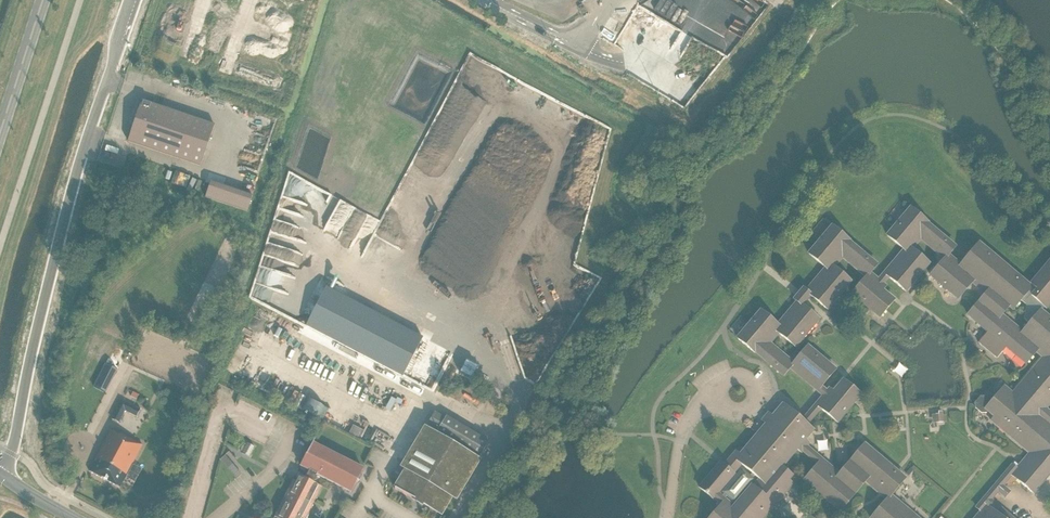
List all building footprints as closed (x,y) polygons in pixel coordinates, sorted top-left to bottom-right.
[(200,166),(214,125),(142,100),(128,141),(200,166)] [(174,169),(170,181),(186,186),(190,174),(174,169)] [(247,211),(252,196),(211,182),(205,197),(247,211)] [(1041,311),(1044,307),(1046,308),(1049,303),(1049,261),(1029,286),(978,243),(961,264),(949,254),(955,247),(926,223),(927,222),(910,208),(887,236),(903,249),(878,279),(870,272),(877,265),(848,241),(849,240),(832,226),(809,254),(825,268),(806,290),(803,288),(794,299),(796,301),(777,324),(761,310),(737,338),(754,352),(755,351),(783,375),(790,368),(822,396),(802,420),(783,404),(772,417),(768,413),(765,416),(762,420),(767,423),(740,455),(735,451),(724,465),(720,462),(699,487),(713,499),(714,498),(722,504),(710,517),(763,517),(792,484),(788,480),(792,475),(781,467),(797,449),(801,452),(802,451),(818,464),(804,480),(840,511),(865,481),(886,499),(871,517),(918,517),(891,495),(905,479),(864,444),(839,473),(807,446),(809,443),(805,439),(813,430),(807,425),(820,408),(837,422),(860,394),(843,380),(833,392),(829,388),(827,391),(821,386),(835,370),(807,346),(793,363),(770,343),(778,333),(795,347),(818,319),(802,305),(810,295),(827,309),(850,281),(834,267),(842,257),(865,277),(852,293),(880,317),(894,300),(882,290),(886,285),(883,283),(889,277),(905,291),(928,263),(912,249),(921,239),(944,259),(930,275),(958,299),(972,282),(985,294),(967,315),(987,331),(978,342),(997,358),(1006,347),(1026,364),(1036,352),(1047,361),(1017,397),(1004,386),(991,401),(985,396),(980,396),(974,403),(974,408),(981,414),(986,413),(988,411),(1033,449),(1016,469),(1012,465),(976,507),(981,511),(974,517),(1013,517),(991,500),(998,492),(1002,496),(1007,489),(1003,486),(1012,475),(1033,493),(1049,472),(1049,412),(1046,408),(1049,403),(1049,318),(1041,311)] [(419,345),(323,296),(307,326),(402,376),(419,345)] [(136,417),(140,410),(121,400),(111,419),(118,423),(124,411),(136,417)] [(946,411),(934,412),(934,421),(947,420),(946,411)] [(353,423),(354,419),(344,414),(338,425),(360,435),(364,428),(353,423)] [(455,498),(489,442),(446,416),(435,435),(425,429),(403,467),(407,469),(395,488),(394,489),(420,504),(421,502),(441,514),(451,496),(455,498)] [(119,435),(111,431),(89,471),(119,487),(142,445),(120,434),(119,435)] [(254,446),(247,442),(245,446),(243,445),(240,450),(242,451),(241,453),(249,457),(254,446)] [(321,487),(313,482),(313,481),(314,481),(315,481),(316,481),(316,480),(317,480),(317,479),(317,478),(317,477),(316,477),(316,476),(317,474),(351,492),(363,469),(312,443),(300,466),(306,469),(302,477),(299,475),(296,482),(293,480),(274,517),(305,517),(321,487)] [(236,479),(241,474),(225,455),(220,460),(236,479)]
